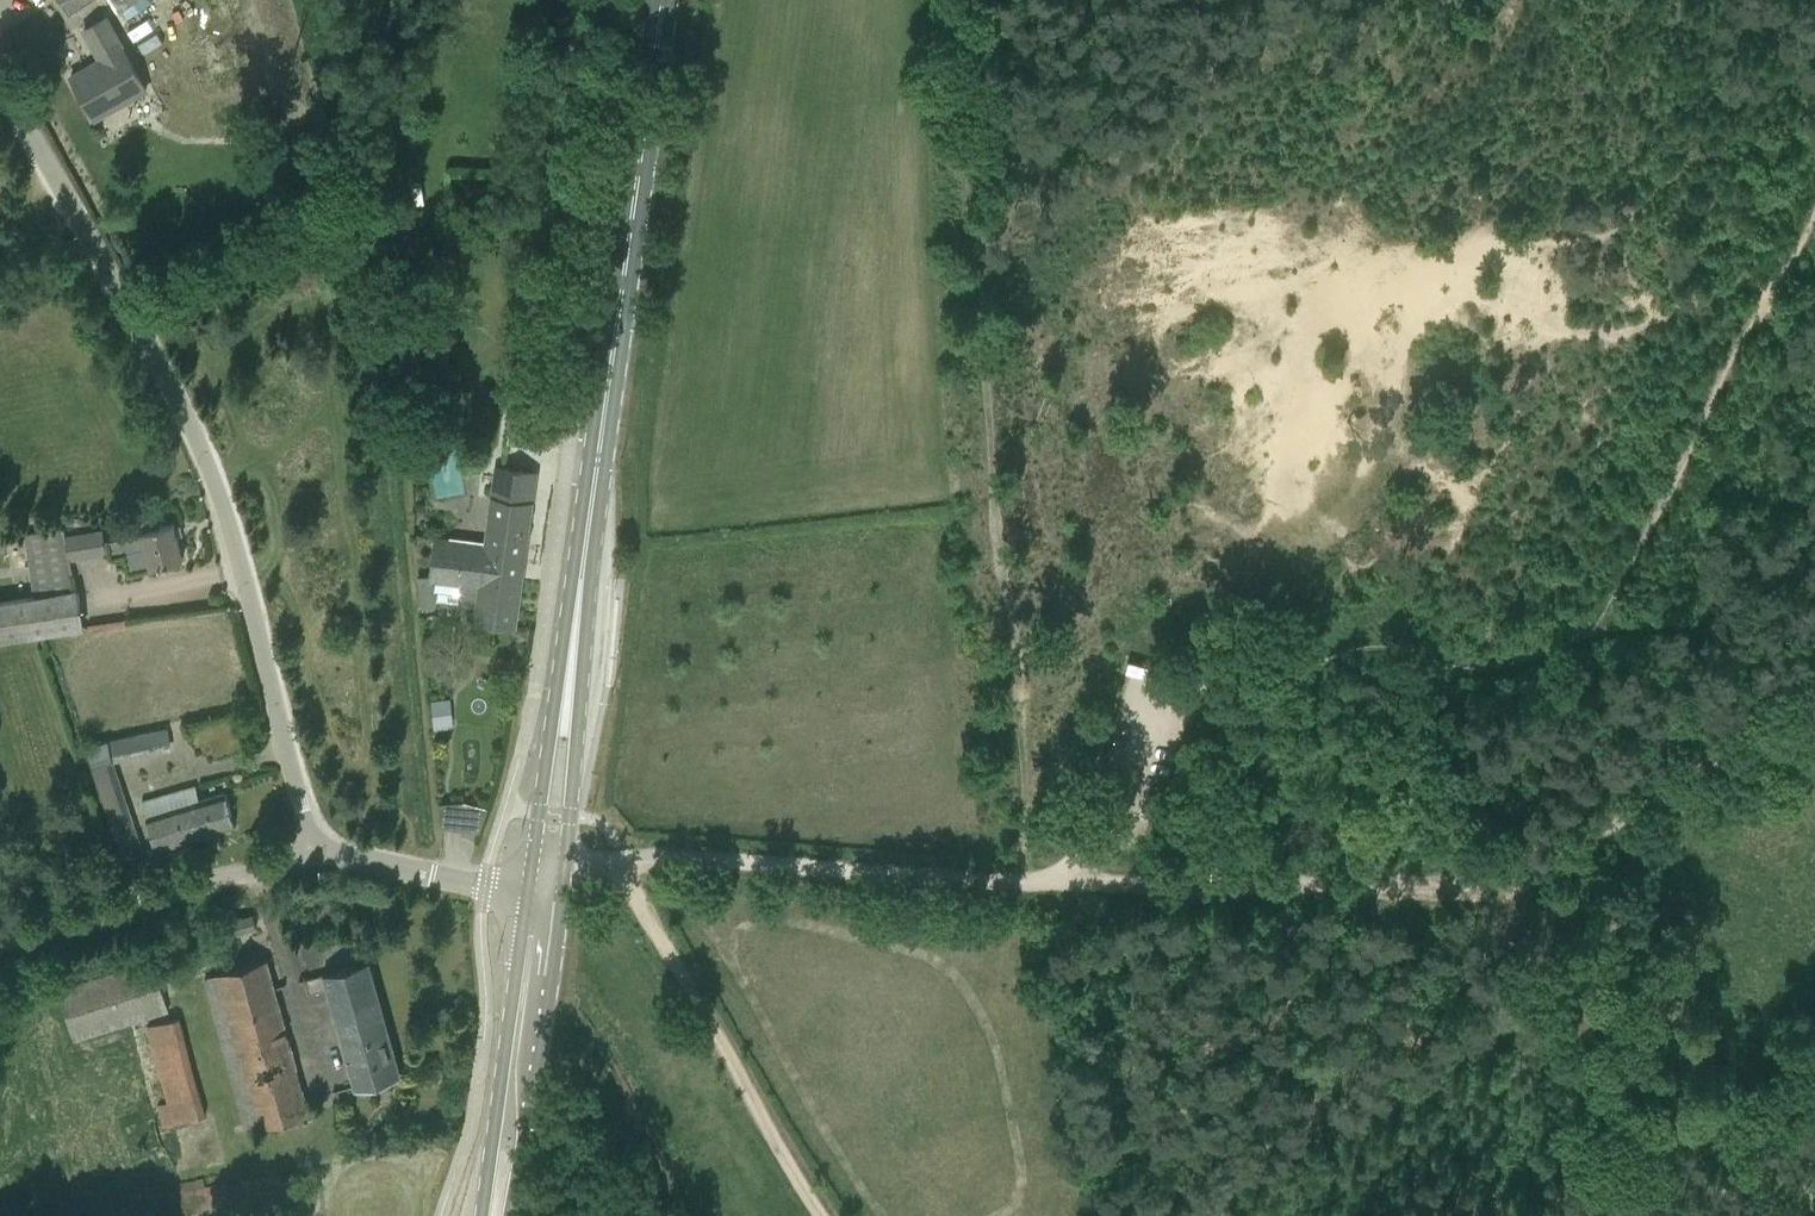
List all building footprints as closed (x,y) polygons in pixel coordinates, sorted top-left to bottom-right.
[(92,0),(60,0),(69,15),(92,0)] [(122,10),(140,0),(116,0),(122,10)] [(149,90),(107,17),(85,29),(102,59),(71,76),(96,120),(149,90)] [(418,346),(418,345),(401,346),(403,367),(449,362),(447,343),(418,346)] [(521,578),(535,475),(498,469),(487,545),(466,543),(462,571),(494,575),(494,574),(521,578)] [(130,571),(151,566),(151,567),(183,559),(174,523),(162,526),(160,518),(143,523),(145,529),(142,530),(105,540),(103,530),(65,536),(69,558),(111,551),(112,554),(125,551),(130,571)] [(24,533),(33,589),(72,583),(63,527),(24,533)] [(515,627),(521,579),(521,578),(494,574),(494,575),(462,571),(466,543),(436,539),(431,575),(420,575),(423,604),(437,604),(436,600),(480,605),(477,622),(515,627)] [(34,596),(0,601),(0,638),(47,631),(83,626),(78,589),(73,590),(72,583),(33,589),(34,596)] [(453,725),(451,700),(432,702),(434,727),(453,725)] [(88,746),(124,858),(139,854),(112,762),(172,750),(168,727),(109,740),(88,746)] [(196,786),(142,801),(156,849),(235,826),(226,793),(200,800),(196,786)] [(445,828),(487,829),(488,803),(445,802),(445,828)] [(257,927),(254,915),(250,916),(249,913),(236,916),(237,919),(233,920),(237,933),(257,927)] [(205,978),(251,1131),(313,1114),(266,959),(205,978)] [(75,1039),(169,1010),(154,960),(59,990),(75,1039)] [(328,988),(334,1010),(356,1087),(401,1074),(389,1033),(369,961),(337,970),(324,973),(324,974),(305,979),(309,994),(328,988)] [(161,1125),(203,1116),(181,1017),(148,1024),(165,1101),(156,1103),(161,1125)]
